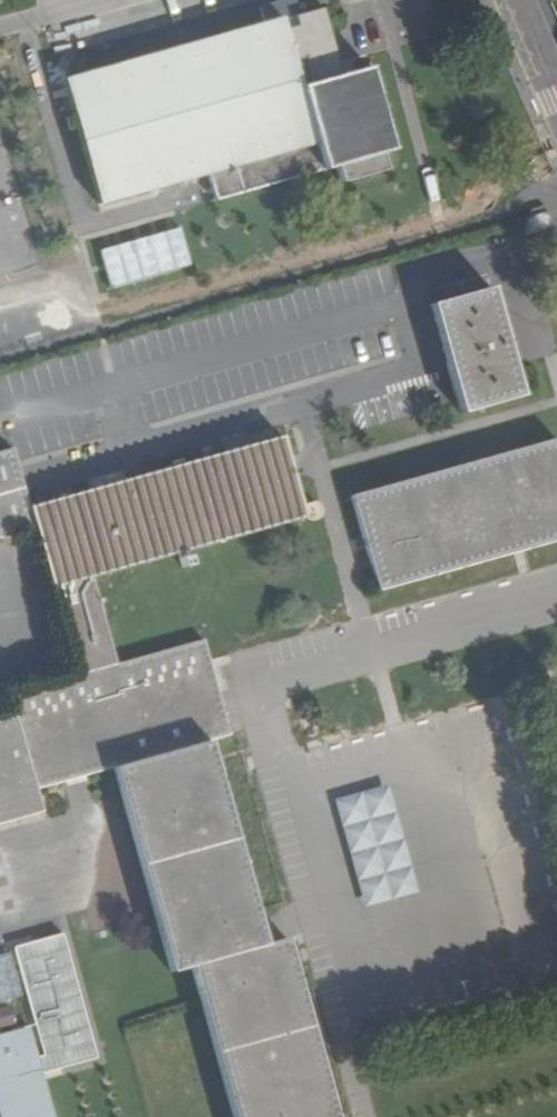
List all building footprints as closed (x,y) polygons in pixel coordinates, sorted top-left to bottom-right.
[(281,18),(63,79),(97,204),(208,174),(215,200),(336,166),(341,182),(386,170),(380,153),(393,150),(369,68),(342,75),(323,8),(293,16),(296,27),(284,30),(281,18)] [(111,288),(192,265),(182,228),(100,250),(111,288)] [(520,396),(491,288),(431,305),(461,413),(520,396)] [(12,449),(0,452),(0,538),(34,528),(76,676),(9,696),(37,791),(114,769),(170,970),(192,965),(202,1001),(205,1011),(233,1113),(234,1116),(336,1116),(286,938),(265,945),(209,742),(229,736),(202,640),(117,664),(92,578),(304,518),(281,436),(28,506),(15,462),(12,449)] [(555,440),(352,497),(378,590),(535,547),(556,541),(556,448),(555,440)] [(449,592),(488,578),(483,565),(444,579),(449,592)] [(40,812),(13,718),(0,722),(0,823),(40,812)] [(419,891),(389,787),(336,802),(366,906),(419,891)] [(23,1002),(11,960),(0,964),(0,1008),(23,1002)] [(2,1116),(56,1116),(56,1114),(38,1053),(33,1034),(0,1043),(0,1109),(2,1116)]
